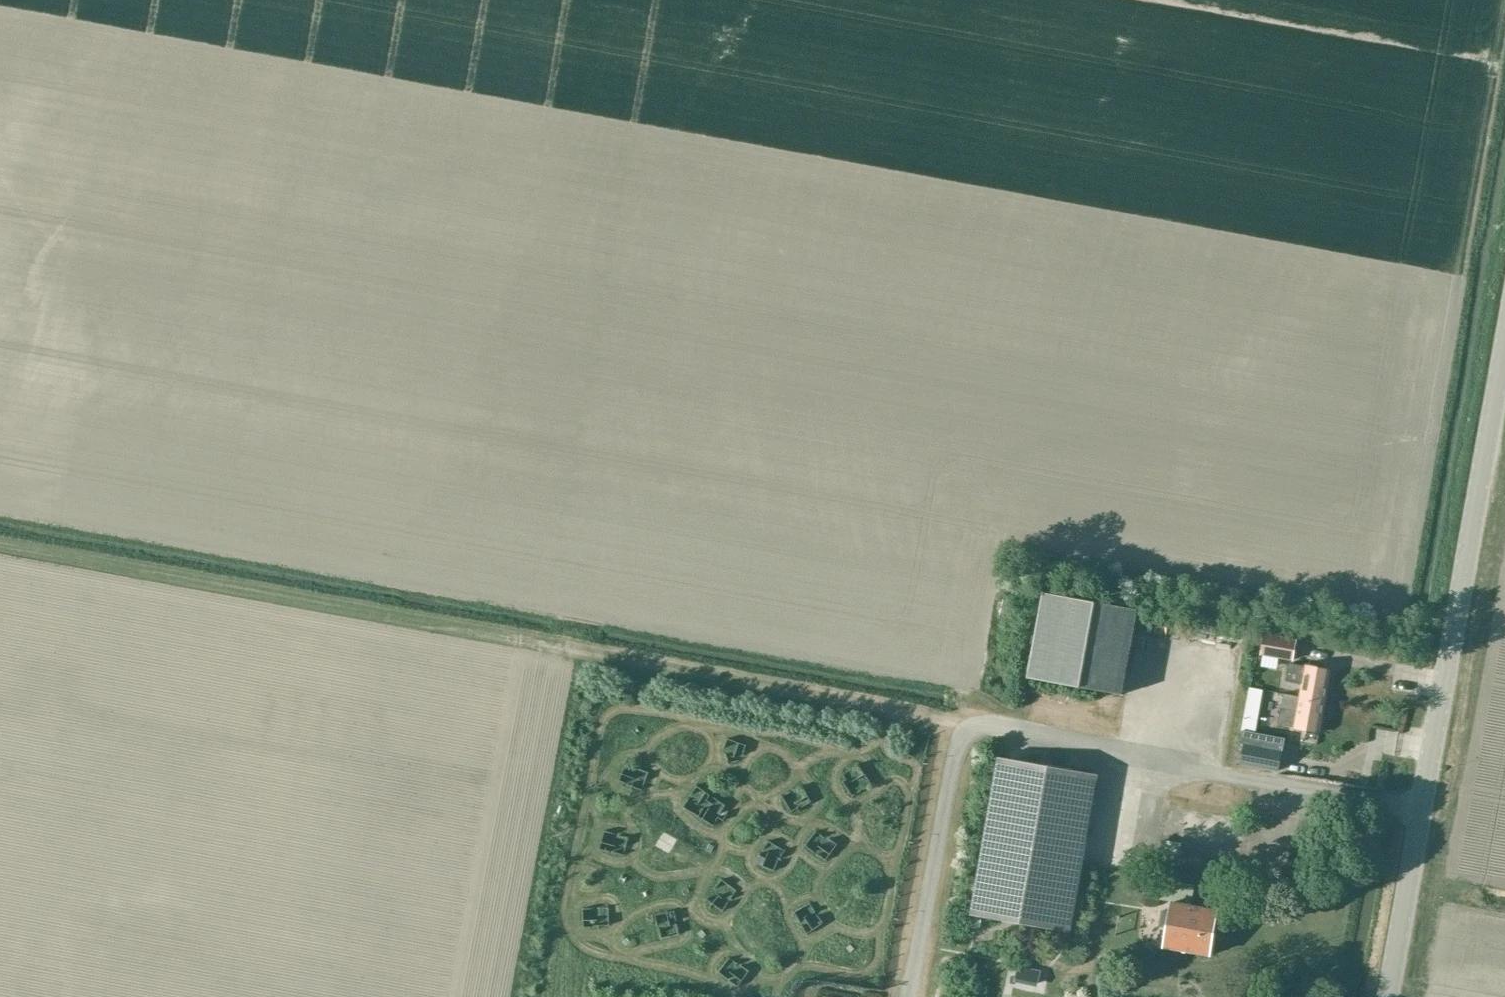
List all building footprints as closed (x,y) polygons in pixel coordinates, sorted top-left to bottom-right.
[(1028,677),(1125,694),(1139,610),(1043,593),(1028,677)] [(1260,655),(1294,661),(1298,641),(1264,635),(1260,655)] [(1330,671),(1305,667),(1289,664),(1286,682),(1303,685),(1300,698),(1325,702),(1330,671)] [(1300,698),(1283,695),(1278,725),(1295,728),(1295,729),(1320,733),(1325,702),(1300,698)] [(1245,746),(1242,766),(1280,772),(1283,752),(1245,746)] [(1064,930),(1092,772),(1013,758),(985,916),(1064,930)] [(1210,954),(1213,932),(1217,909),(1170,902),(1168,911),(1162,911),(1159,926),(1166,927),(1163,946),(1210,954)]
